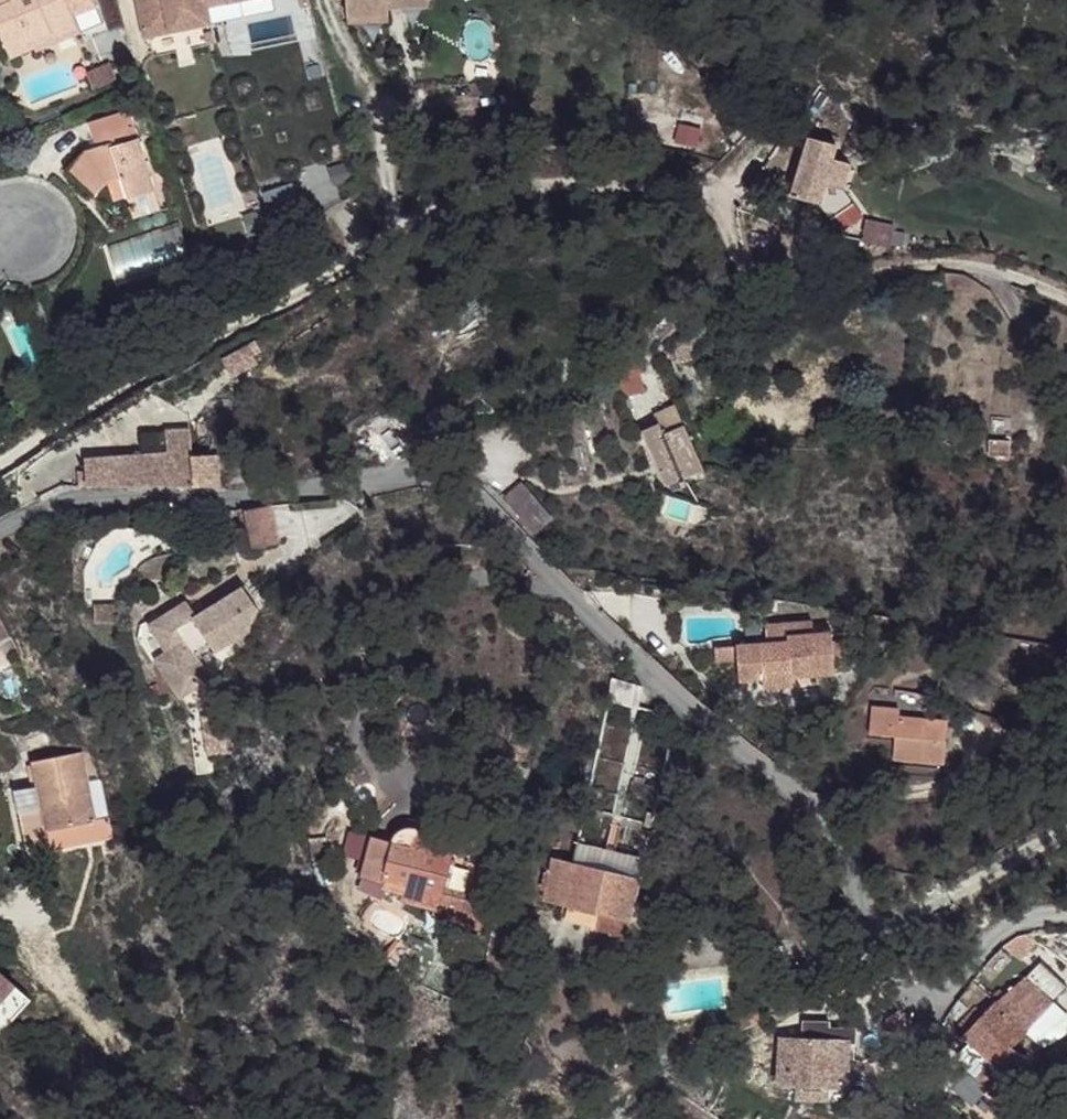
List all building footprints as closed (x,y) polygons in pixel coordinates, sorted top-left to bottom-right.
[(10,57),(33,47),(31,41),(52,32),(49,25),(73,15),(97,6),(94,0),(0,0),(0,32),(10,57)] [(145,38),(189,29),(188,22),(210,18),(207,2),(207,0),(137,0),(145,38)] [(347,17),(388,15),(388,8),(387,0),(346,0),(347,17)] [(388,8),(428,6),(427,0),(387,0),(388,8)] [(31,41),(33,47),(79,28),(73,15),(49,25),(52,32),(31,41)] [(188,22),(189,29),(212,24),(210,18),(188,22)] [(86,73),(93,90),(116,80),(109,64),(86,73)] [(129,110),(88,122),(93,138),(102,136),(105,145),(96,147),(85,151),(67,171),(94,196),(107,182),(121,178),(127,199),(155,190),(144,155),(145,155),(139,138),(138,138),(129,110)] [(102,136),(93,138),(96,147),(105,145),(102,136)] [(810,138),(794,198),(821,205),(826,186),(842,190),(849,164),(832,159),(836,145),(810,138)] [(155,190),(127,199),(134,220),(162,211),(155,190)] [(867,221),(863,240),(889,246),(890,244),(900,246),(903,234),(892,231),(893,227),(867,221)] [(692,340),(675,339),(675,363),(692,363),(692,340)] [(642,373),(638,354),(619,358),(624,377),(642,373)] [(640,374),(618,379),(624,396),(645,390),(640,374)] [(682,479),(703,471),(676,407),(660,414),(664,421),(658,424),(643,431),(661,473),(660,473),(665,486),(669,485),(672,492),(685,486),(682,479)] [(664,421),(660,414),(654,417),(658,424),(664,421)] [(142,426),(143,448),(82,449),(82,483),(219,481),(218,449),(191,449),(190,426),(142,426)] [(990,441),(990,455),(1009,456),(1010,441),(990,441)] [(518,481),(501,499),(535,532),(552,514),(518,481)] [(271,507),(244,512),(252,549),(279,542),(271,507)] [(157,660),(180,697),(209,679),(194,656),(210,645),(214,652),(246,632),(257,610),(244,589),(195,619),(186,604),(152,626),(169,653),(157,660)] [(94,623),(123,622),(123,604),(94,605),(94,623)] [(889,624),(891,617),(874,615),(873,621),(889,624)] [(714,648),(715,662),(738,660),(739,681),(763,679),(765,679),(765,673),(791,670),(791,677),(792,677),(835,673),(833,657),(832,642),(831,633),(813,634),(812,622),(765,626),(767,644),(714,648)] [(6,662),(4,656),(13,651),(0,626),(0,665),(6,662)] [(851,640),(832,642),(833,657),(846,656),(846,654),(852,653),(851,640)] [(763,679),(764,689),(793,687),(792,677),(791,677),(791,670),(765,673),(765,679),(763,679)] [(612,679),(607,701),(636,709),(641,687),(612,679)] [(893,760),(943,764),(947,721),(897,717),(898,709),(871,707),(869,735),(895,737),(893,760)] [(479,715),(492,718),(493,711),(478,708),(479,715)] [(222,716),(208,718),(214,754),(228,752),(222,716)] [(613,745),(599,742),(596,757),(610,760),(613,745)] [(81,752),(34,762),(39,786),(15,791),(27,853),(112,836),(108,816),(94,819),(81,752)] [(631,782),(628,796),(656,802),(659,788),(631,782)] [(644,826),(651,827),(654,814),(647,813),(644,826)] [(419,820),(417,830),(454,841),(457,830),(419,820)] [(454,841),(417,830),(410,829),(402,831),(396,835),(392,843),(367,836),(366,839),(364,847),(369,849),(367,859),(361,878),(358,888),(382,899),(387,887),(384,886),(386,879),(408,885),(404,900),(434,908),(432,915),(459,923),(466,899),(440,892),(454,841)] [(345,853),(367,859),(369,849),(364,847),(366,839),(350,834),(345,853)] [(603,913),(630,920),(645,860),(576,843),(571,863),(552,859),(544,899),(603,913)] [(485,905),(466,899),(459,923),(479,928),(485,905)] [(630,920),(603,913),(599,929),(626,936),(630,920)] [(399,942),(386,959),(397,967),(409,949),(399,942)] [(990,1090),(1002,1093),(1013,1081),(1015,1083),(1026,1072),(1028,1068),(1030,1063),(1029,1060),(1028,1057),(1024,1055),(1020,1054),(1012,1047),(1026,1032),(1042,1047),(1052,1043),(1066,1034),(1066,1013),(1052,1001),(1066,986),(1041,960),(998,1004),(996,1003),(985,1015),(977,1007),(957,1027),(965,1035),(964,1037),(971,1043),(959,1055),(963,1066),(990,1090)] [(0,973),(0,1006),(16,988),(0,973)] [(0,1006),(0,1035),(31,1000),(16,988),(0,1006)] [(752,1024),(761,1020),(757,1011),(748,1016),(752,1024)] [(781,1038),(780,1082),(797,1083),(797,1097),(828,1098),(828,1084),(846,1085),(847,1042),(848,1041),(828,1040),(829,1027),(829,1021),(803,1021),(802,1039),(781,1038)] [(856,1028),(829,1027),(828,1040),(848,1041),(847,1042),(855,1042),(856,1028)] [(169,1040),(161,1044),(168,1057),(175,1053),(169,1040)]
